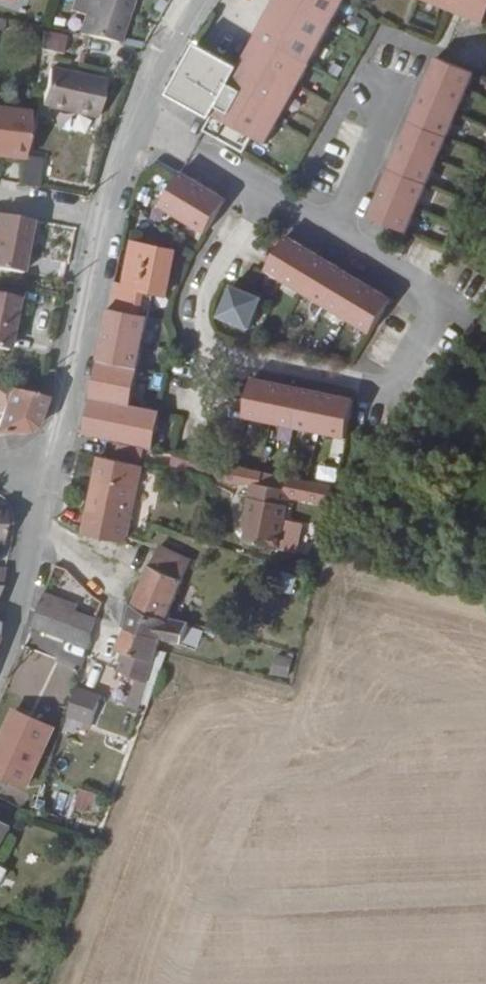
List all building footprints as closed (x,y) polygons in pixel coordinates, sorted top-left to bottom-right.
[(126,0),(68,0),(83,5),(74,28),(106,36),(112,38),(126,0)] [(341,0),(272,0),(236,62),(193,38),(190,44),(177,70),(168,89),(168,90),(207,110),(200,123),(240,145),(248,131),(261,138),(341,0)] [(483,23),(485,17),(485,0),(431,0),(483,23)] [(39,31),(38,49),(63,52),(64,33),(39,31)] [(468,71),(432,55),(362,214),(398,230),(468,71)] [(37,103),(88,111),(94,74),(45,65),(37,103)] [(159,105),(192,122),(196,114),(163,96),(159,105)] [(24,107),(0,102),(0,151),(16,154),(17,151),(24,107)] [(30,181),(34,154),(17,151),(16,154),(12,178),(30,181)] [(221,192),(177,164),(156,197),(199,225),(221,192)] [(15,269),(26,216),(0,211),(0,266),(15,269)] [(285,230),(264,265),(366,330),(388,296),(285,230)] [(159,288),(170,246),(129,236),(118,275),(135,279),(134,282),(141,283),(159,288)] [(123,399),(143,311),(134,309),(141,283),(134,282),(135,279),(118,275),(108,273),(75,426),(143,443),(150,406),(123,399)] [(254,293),(226,279),(213,308),(240,322),(254,293)] [(0,290),(0,343),(10,292),(0,290)] [(245,372),(236,411),(338,433),(346,394),(245,372)] [(1,396),(0,400),(0,424),(27,424),(41,391),(37,390),(0,378),(0,396),(1,396)] [(95,481),(102,451),(98,450),(90,480),(95,481)] [(121,539),(140,460),(102,451),(95,481),(90,480),(78,529),(121,539)] [(269,548),(278,505),(282,506),(286,489),(246,480),(239,513),(242,514),(240,525),(237,541),(269,548)] [(164,614),(193,537),(160,524),(141,569),(128,603),(128,604),(164,614)] [(68,609),(72,600),(43,587),(34,608),(64,620),(68,609)] [(120,625),(128,604),(124,603),(116,624),(120,625)] [(176,641),(183,619),(164,614),(128,604),(120,625),(157,636),(176,641)] [(87,636),(84,629),(64,620),(34,608),(27,623),(84,646),(87,636)] [(84,629),(89,618),(68,609),(64,620),(84,629)] [(134,707),(154,645),(157,636),(120,625),(111,646),(121,650),(114,672),(132,678),(124,704),(134,707)] [(288,678),(292,658),(273,654),(269,673),(288,678)] [(71,692),(70,696),(95,704),(96,700),(71,692)] [(95,704),(70,696),(62,718),(88,726),(95,704)] [(3,731),(0,736),(0,773),(20,784),(39,750),(3,731)]
